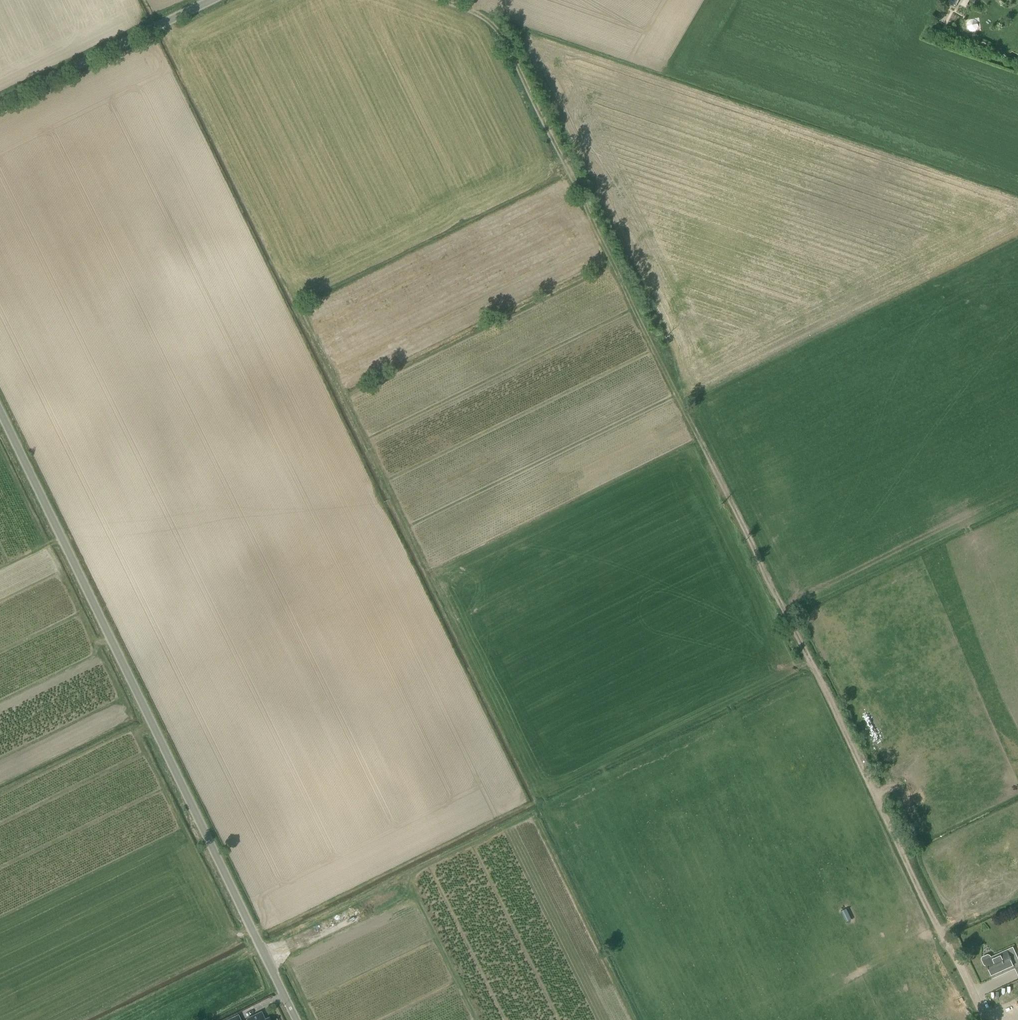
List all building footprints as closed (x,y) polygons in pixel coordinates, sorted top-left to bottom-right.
[(990,955),(988,954),(982,957),(981,960),(983,963),(985,962),(992,978),(1014,968),(1015,971),(1017,970),(1017,960),(1013,948),(991,958),(990,955)]
